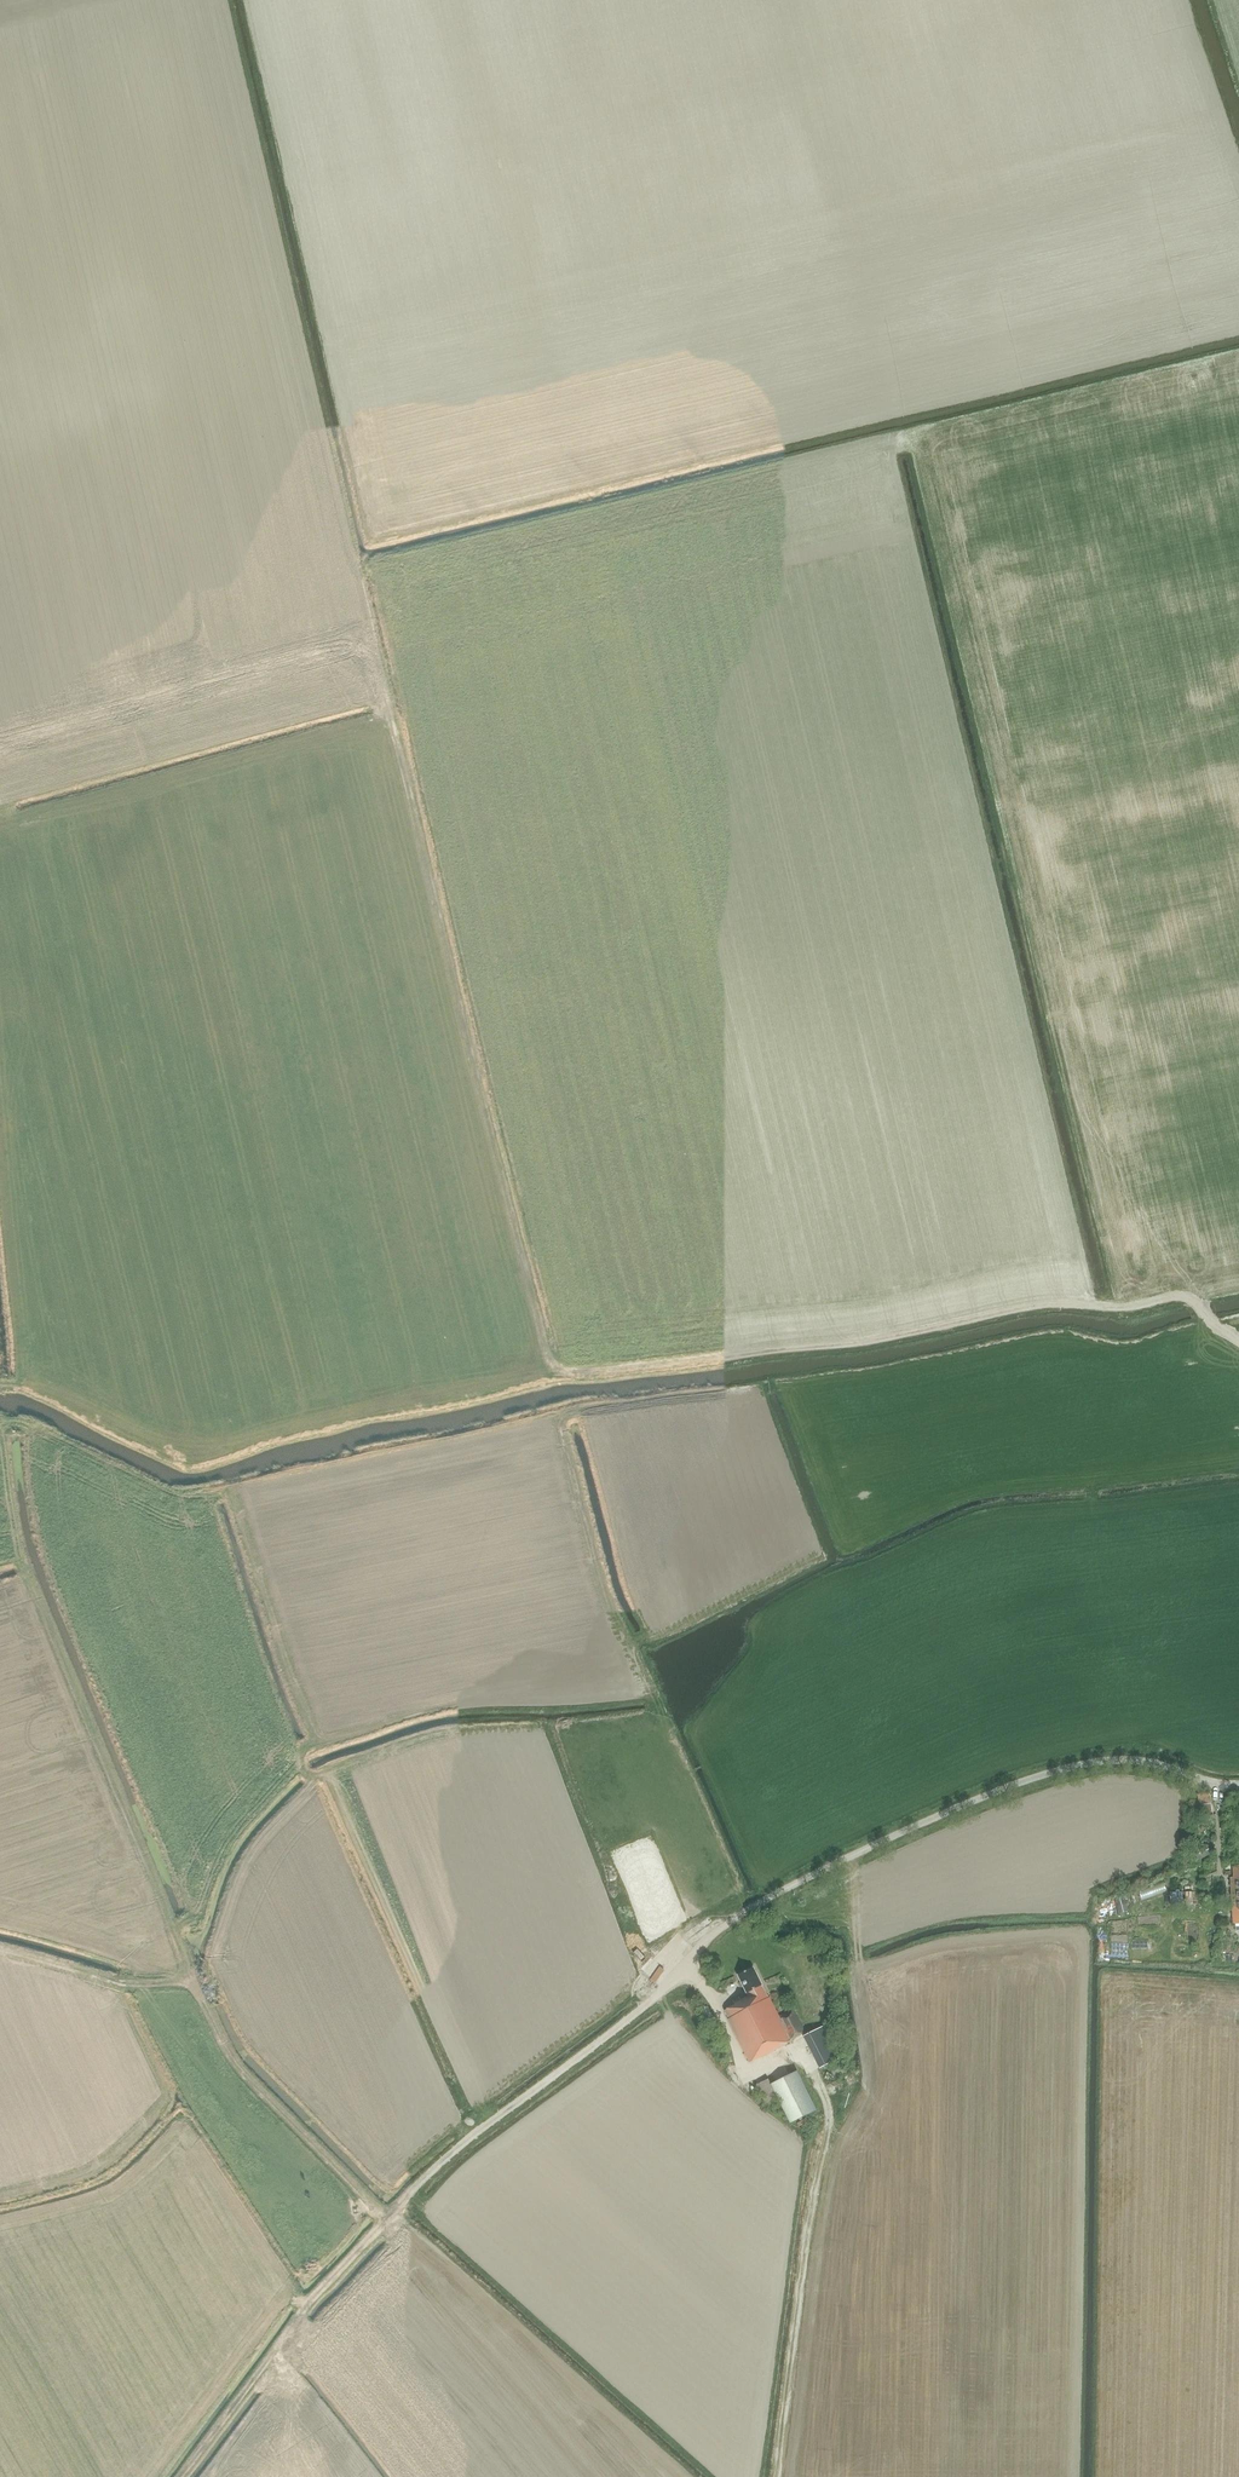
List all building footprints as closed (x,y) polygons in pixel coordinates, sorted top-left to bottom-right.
[(1210,1804),(1198,1805),(1200,1814),(1211,1812),(1210,1804)] [(1193,1851),(1194,1852),(1197,1860),(1211,1853),(1206,1844),(1193,1851)] [(1235,1924),(1235,1931),(1238,1931),(1238,1866),(1233,1866),(1234,1877),(1231,1877),(1232,1903),(1233,1924),(1235,1924)] [(1170,1892),(1170,1904),(1182,1904),(1182,1893),(1170,1892)] [(1115,1899),(1118,1913),(1128,1911),(1125,1896),(1115,1899)] [(762,1985),(754,1967),(738,1975),(749,1996),(741,2000),(739,1997),(733,2000),(734,2003),(735,2005),(725,2010),(750,2061),(790,2041),(805,2032),(796,2014),(794,2009),(778,2017),(776,2014),(768,1995),(767,1996),(762,1985)] [(840,2058),(824,2026),(803,2036),(820,2068),(840,2058)] [(847,2073),(844,2062),(830,2066),(833,2077),(847,2073)] [(817,2110),(797,2071),(771,2084),(768,2079),(756,2085),(767,2106),(779,2100),(791,2123),(817,2110)]
